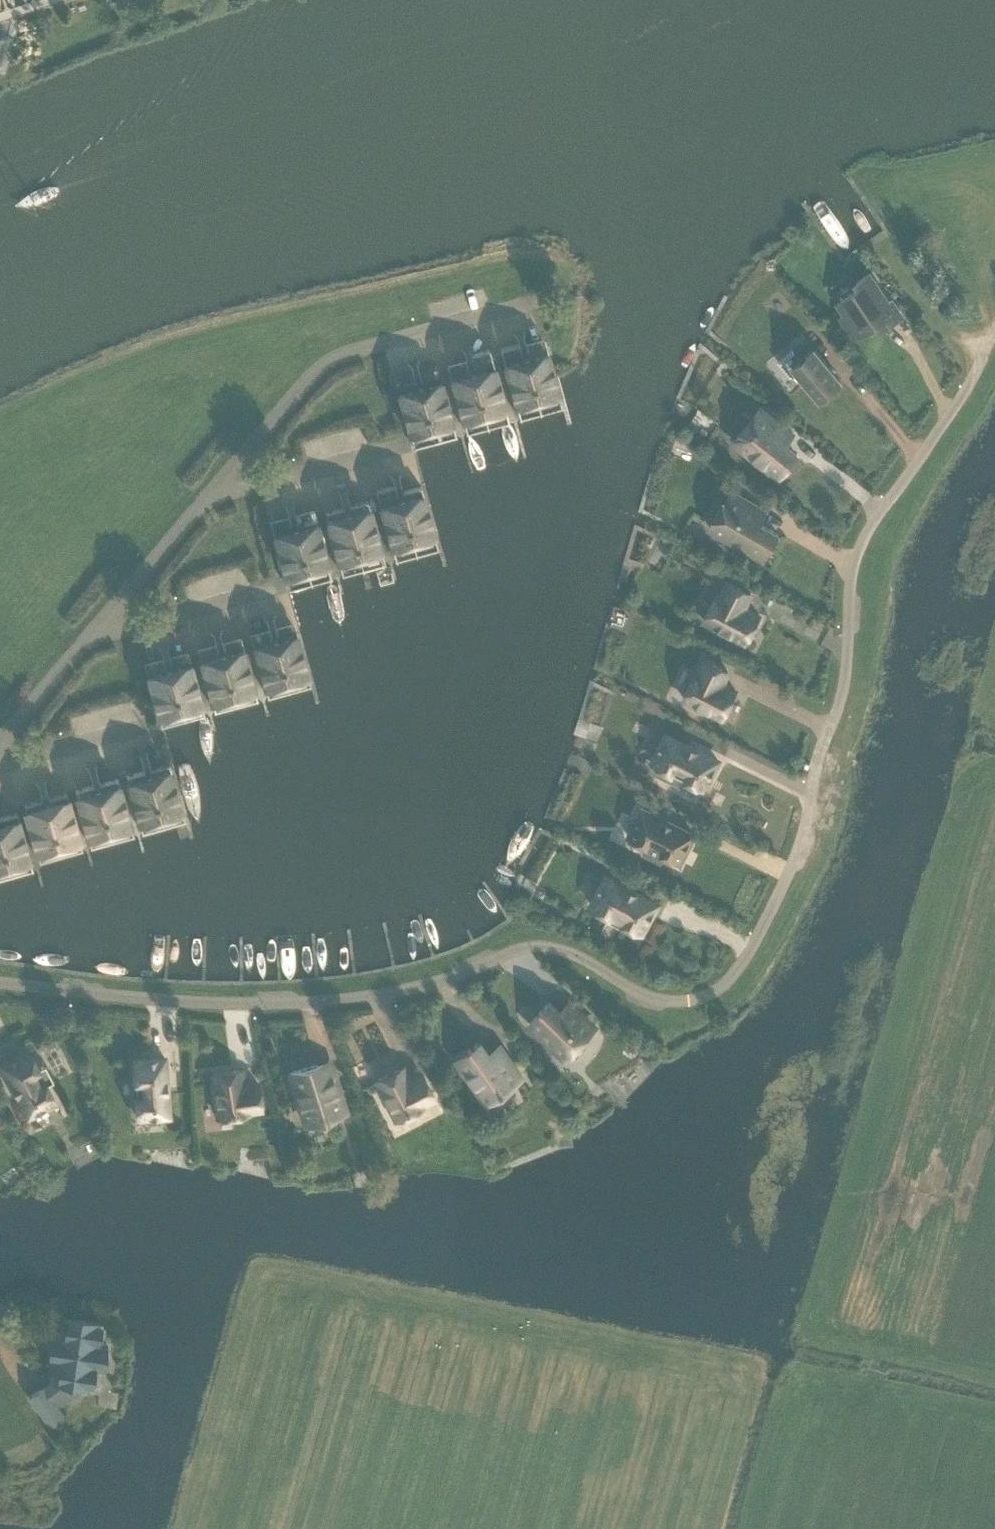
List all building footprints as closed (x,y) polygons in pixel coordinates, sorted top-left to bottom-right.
[(869,274),(856,283),(860,288),(842,300),(849,312),(841,318),(850,330),(858,325),(864,333),(895,312),(869,274)] [(524,332),(519,333),(540,413),(562,407),(562,406),(561,406),(553,376),(545,345),(527,350),(523,337),(525,332),(524,332)] [(519,419),(540,413),(519,333),(514,334),(513,335),(516,339),(520,352),(502,357),(519,418),(518,418),(519,419)] [(470,346),(466,348),(487,427),(509,421),(509,420),(508,420),(492,360),(474,364),(470,351),(471,347),(470,346)] [(466,433),(487,427),(466,348),(461,349),(460,350),(463,353),(467,366),(449,371),(466,432),(465,432),(466,433)] [(820,399),(841,381),(814,349),(801,360),(793,350),(778,362),(790,377),(797,371),(820,399)] [(413,362),(434,442),(456,436),(456,435),(439,374),(421,379),(417,366),(418,361),(417,361),(413,362)] [(413,448),(434,442),(413,362),(408,363),(407,364),(410,368),(414,381),(396,386),(413,447),(412,447),(413,448)] [(760,409),(733,442),(779,478),(797,455),(784,445),(793,435),(760,409)] [(399,474),(394,475),(416,554),(438,548),(438,547),(437,548),(421,487),(403,491),(399,478),(400,474),(399,474)] [(394,560),(416,554),(394,475),(390,476),(389,477),(392,480),(394,486),(376,491),(395,559),(394,559),(394,560)] [(346,488),(341,489),(337,491),(336,491),(339,495),(343,508),(325,513),(341,574),(341,575),(385,563),(385,562),(384,562),(368,501),(350,506),(346,493),(347,488),(346,488)] [(731,492),(710,528),(764,559),(778,534),(759,523),(766,512),(731,492)] [(293,503),(288,504),(310,583),(332,577),(332,576),(331,577),(314,516),(297,521),(293,507),(294,503),(293,503)] [(310,583),(288,504),(283,505),(283,506),(286,509),(290,522),(272,527),(288,588),(288,589),(310,583)] [(751,593),(728,581),(721,595),(717,593),(703,620),(746,642),(760,616),(744,607),(751,593)] [(269,617),(289,691),(310,685),(310,684),(295,629),(277,634),(273,621),(274,616),(273,616),(269,617)] [(267,697),(289,691),(269,617),(264,619),(263,619),(266,623),(270,636),(252,641),(267,696),(267,697)] [(220,630),(216,632),(211,633),(210,634),(213,637),(217,650),(199,655),(214,710),(214,711),(257,699),(242,644),(224,648),(220,635),(221,631),(220,630)] [(167,645),(163,646),(183,720),(204,714),(204,713),(189,658),(171,663),(167,650),(168,645),(167,645)] [(161,726),(183,720),(163,646),(158,648),(157,648),(160,652),(164,665),(146,670),(161,725),(161,726)] [(698,672),(696,672),(683,699),(723,718),(736,691),(721,684),(728,671),(704,660),(698,672)] [(704,788),(718,761),(666,735),(652,763),(671,772),(667,778),(683,786),(686,779),(704,788)] [(147,751),(142,753),(163,826),(185,820),(184,819),(169,764),(151,769),(147,756),(148,752),(147,751)] [(163,826),(142,753),(137,754),(137,755),(140,758),(144,771),(126,776),(141,831),(141,832),(163,826)] [(96,766),(91,767),(112,841),(133,835),(133,834),(117,779),(100,784),(96,771),(97,766),(96,766)] [(112,841),(91,767),(86,768),(86,769),(89,772),(92,786),(75,791),(90,846),(90,847),(112,841)] [(45,780),(40,782),(60,855),(82,849),(82,848),(81,848),(66,793),(48,798),(45,785),(46,780),(45,780)] [(39,861),(60,855),(40,782),(35,783),(34,784),(38,787),(41,800),(24,805),(39,860),(39,861)] [(642,809),(628,837),(646,846),(645,849),(660,857),(662,854),(680,863),(694,835),(642,809)] [(11,875),(32,869),(32,868),(31,863),(17,813),(0,817),(0,836),(11,875)] [(11,875),(0,836),(0,878),(11,875)] [(657,905),(607,877),(591,906),(609,916),(611,912),(625,920),(623,924),(642,934),(657,905)] [(549,1003),(529,1024),(565,1059),(595,1028),(568,1003),(559,1013),(549,1003)] [(480,1043),(456,1060),(488,1104),(522,1079),(498,1046),(488,1054),(480,1043)] [(45,1057),(59,1079),(70,1071),(56,1050),(45,1057)] [(660,1059),(651,1050),(642,1059),(652,1068),(660,1059)] [(55,1103),(28,1051),(1,1066),(28,1117),(55,1103)] [(164,1059),(133,1061),(135,1081),(132,1083),(133,1096),(136,1098),(137,1119),(168,1117),(164,1059)] [(329,1061),(289,1074),(305,1125),(345,1113),(329,1061)] [(402,1068),(375,1081),(395,1121),(422,1107),(421,1105),(433,1099),(422,1076),(409,1082),(402,1068)] [(261,1110),(258,1084),(244,1086),(242,1070),(212,1074),(218,1118),(248,1114),(247,1112),(261,1110)] [(52,1344),(51,1348),(51,1351),(55,1357),(52,1380),(54,1380),(54,1382),(45,1389),(44,1386),(29,1397),(50,1425),(65,1414),(55,1402),(69,1391),(70,1382),(91,1385),(94,1367),(102,1368),(106,1342),(98,1341),(100,1322),(61,1317),(58,1339),(52,1344)]
